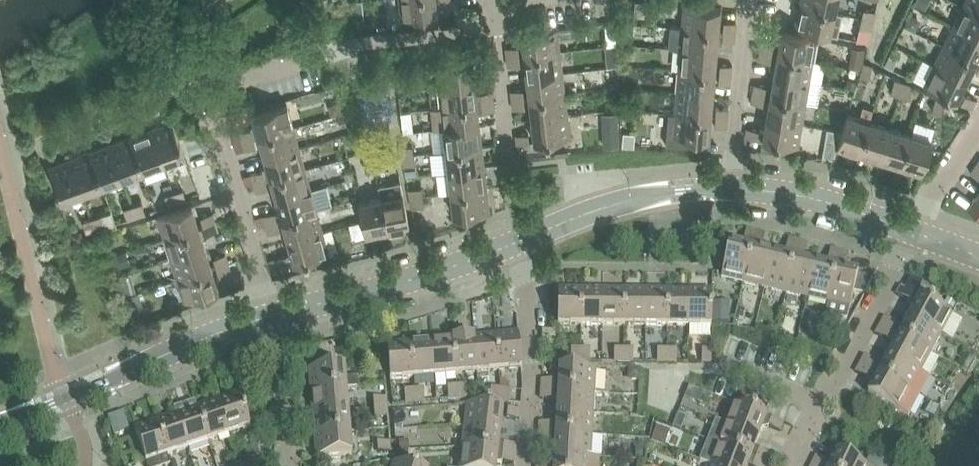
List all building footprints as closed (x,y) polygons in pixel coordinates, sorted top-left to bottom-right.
[(401,19),(437,15),(435,0),(399,0),(401,19)] [(837,0),(800,0),(799,4),(834,12),(837,0)] [(978,15),(978,0),(965,0),(962,6),(978,15)] [(829,35),(834,12),(799,4),(794,27),(829,35)] [(684,5),(682,27),(718,31),(720,8),(684,5)] [(962,6),(953,26),(978,39),(978,15),(962,6)] [(863,9),(861,18),(873,21),(875,12),(863,9)] [(861,18),(859,27),(871,30),(873,21),(861,18)] [(724,21),(723,31),(735,32),(736,23),(724,21)] [(682,27),(670,26),(668,48),(680,49),(716,52),(718,31),(682,27)] [(943,45),(976,61),(978,54),(978,39),(953,26),(943,45)] [(521,33),(524,55),(560,51),(557,28),(521,33)] [(722,40),(734,42),(735,32),(723,31),(722,40)] [(777,54),(813,60),(817,38),(781,32),(777,54)] [(760,51),(772,53),(774,44),(762,42),(760,51)] [(943,45),(934,65),(966,80),(976,61),(943,45)] [(506,48),(507,57),(519,56),(518,46),(506,48)] [(680,49),(678,70),(714,74),(716,52),(680,49)] [(524,55),(526,77),(562,73),(560,51),(524,55)] [(772,53),(760,51),(758,60),(771,62),(772,53)] [(813,60),(777,54),(774,75),(809,82),(813,60)] [(507,57),(508,67),(520,65),(519,56),(507,57)] [(488,57),(476,58),(477,68),(489,66),(488,57)] [(471,59),(435,63),(438,86),(474,81),(471,59)] [(719,74),(731,75),(732,66),(720,64),(719,74)] [(859,76),(868,79),(872,67),(863,64),(859,76)] [(966,80),(934,65),(924,85),(956,101),(966,80)] [(678,70),(676,92),(712,95),(714,74),(678,70)] [(526,77),(529,98),(565,94),(562,73),(526,77)] [(731,75),(719,74),(718,83),(731,84),(731,75)] [(774,75),(770,97),(805,103),(809,82),(774,75)] [(476,103),(474,81),(438,86),(441,107),(476,103)] [(891,93),(900,95),(903,83),(894,81),(891,93)] [(903,83),(900,95),(909,98),(912,86),(903,83)] [(753,94),(765,96),(767,86),(754,84),(753,94)] [(510,91),(512,100),(524,99),(523,89),(510,91)] [(480,93),(481,102),(493,101),(492,92),(480,93)] [(710,117),(712,95),(676,92),(675,113),(710,117)] [(565,94),(529,98),(531,120),(567,115),(565,94)] [(765,96),(753,94),(751,103),(763,105),(765,96)] [(960,103),(972,108),(976,100),(965,95),(960,103)] [(770,97),(766,118),(802,124),(805,103),(770,97)] [(524,99),(512,100),(513,110),(525,108),(524,99)] [(932,111),(941,114),(944,102),(935,99),(932,111)] [(493,101),(481,102),(482,112),(495,111),(493,101)] [(482,112),(481,102),(476,103),(441,107),(431,108),(434,130),(443,129),(479,124),(477,113),(482,112)] [(258,137),(293,127),(287,105),(252,115),(256,128),(251,129),(254,138),(258,137)] [(715,117),(728,118),(729,109),(716,107),(715,117)] [(708,139),(710,117),(675,113),(669,113),(666,146),(695,148),(696,138),(708,139)] [(567,115),(531,120),(534,142),(570,138),(567,115)] [(837,149),(858,156),(869,122),(847,115),(837,149)] [(714,126),(727,127),(728,118),(715,117),(714,126)] [(802,124),(766,118),(764,131),(759,130),(758,139),(798,147),(802,124)] [(172,122),(151,130),(163,163),(184,155),(172,122)] [(858,156),(879,162),(890,128),(869,122),(858,156)] [(446,150),(481,146),(479,124),(443,129),(446,150)] [(264,158),(299,148),(293,127),(258,137),(264,158)] [(758,139),(759,130),(747,128),(745,137),(758,139)] [(910,135),(890,128),(879,162),(900,169),(910,135)] [(242,141),(254,138),(251,129),(239,132),(242,141)] [(130,137),(143,171),(163,163),(151,130),(130,137)] [(516,135),(517,144),(529,143),(528,133),(516,135)] [(623,146),(633,147),(634,135),(624,134),(623,146)] [(932,141),(910,135),(900,169),(921,176),(932,141)] [(143,171),(130,137),(110,145),(123,178),(143,171)] [(256,147),(254,138),(242,141),(244,151),(256,147)] [(110,145),(90,152),(102,186),(123,178),(110,145)] [(400,147),(402,157),(414,154),(412,145),(400,147)] [(484,167),(481,146),(446,150),(448,172),(484,167)] [(266,180),(270,178),(305,169),(299,148),(264,158),(268,169),(263,170),(266,180)] [(70,159),(82,193),(102,186),(90,152),(70,159)] [(414,154),(402,157),(403,166),(416,163),(414,154)] [(372,158),(375,170),(384,168),(382,156),(372,158)] [(375,170),(372,158),(363,159),(366,172),(375,170)] [(82,193),(70,159),(48,167),(61,201),(82,193)] [(976,165),(970,173),(978,179),(978,167),(976,165)] [(451,193),(486,189),(484,167),(448,172),(451,193)] [(270,178),(276,199),(310,189),(305,169),(270,178)] [(266,180),(263,170),(251,174),(253,183),(266,180)] [(344,174),(345,180),(352,179),(351,172),(344,174)] [(347,187),(354,185),(352,179),(345,180),(347,187)] [(253,183),(256,192),(268,189),(266,180),(253,183)] [(401,182),(378,187),(381,199),(388,234),(410,229),(401,182)] [(408,190),(410,199),(422,196),(421,187),(408,190)] [(174,192),(177,204),(186,201),(183,189),(174,192)] [(317,210),(310,189),(276,199),(282,220),(317,210)] [(486,189),(451,193),(453,216),(489,211),(486,189)] [(967,208),(978,216),(978,191),(967,208)] [(177,204),(174,192),(165,195),(168,207),(177,204)] [(410,199),(412,208),(424,206),(422,196),(410,199)] [(388,234),(381,199),(358,203),(365,238),(388,234)] [(132,205),(136,217),(145,214),(142,202),(132,205)] [(136,217),(132,205),(123,208),(127,220),(136,217)] [(157,216),(164,238),(198,227),(192,205),(157,216)] [(322,231),(317,210),(282,220),(288,241),(322,231)] [(263,215),(265,225),(277,221),(275,212),(263,215)] [(200,217),(203,226),(215,222),(212,213),(200,217)] [(100,215),(91,218),(95,230),(104,227),(100,215)] [(95,230),(91,218),(82,221),(86,233),(95,230)] [(277,221),(265,225),(268,234),(280,230),(277,221)] [(215,222),(203,226),(206,235),(218,231),(215,222)] [(164,238),(171,259),(205,248),(198,227),(164,238)] [(744,242),(753,244),(756,232),(747,230),(744,242)] [(322,231),(288,241),(294,263),(329,253),(322,231)] [(756,232),(753,244),(762,246),(765,234),(756,232)] [(786,252),(795,254),(798,242),(789,239),(786,252)] [(795,254),(804,256),(807,244),(798,242),(795,254)] [(721,278),(744,284),(751,248),(730,243),(721,278)] [(211,268),(205,248),(171,259),(177,279),(211,268)] [(744,284),(765,288),(772,253),(751,248),(744,284)] [(827,266),(815,263),(807,298),(828,303),(840,251),(831,249),(827,266)] [(840,251),(828,303),(825,315),(847,320),(854,292),(864,295),(873,279),(861,276),(858,273),(845,270),(849,253),(840,251)] [(765,288),(786,293),(794,258),(772,253),(765,288)] [(213,258),(216,267),(228,263),(225,254),(213,258)] [(275,258),(277,267),(289,264),(287,255),(275,258)] [(786,293),(807,298),(815,263),(794,258),(786,293)] [(228,263),(216,267),(219,276),(231,272),(228,263)] [(218,290),(211,268),(177,279),(184,301),(218,290)] [(558,325),(581,325),(581,289),(558,289),(558,325)] [(581,325),(602,325),(603,290),(581,289),(581,325)] [(901,297),(912,303),(916,295),(905,289),(901,297)] [(602,325),(624,326),(624,290),(603,290),(602,325)] [(624,326),(646,326),(646,290),(624,290),(624,326)] [(646,326),(667,326),(668,290),(646,290),(646,326)] [(667,326),(689,326),(689,290),(668,290),(667,326)] [(689,290),(689,326),(712,326),(712,291),(689,290)] [(921,297),(910,317),(941,334),(952,314),(921,297)] [(910,317),(899,336),(931,353),(941,334),(910,317)] [(884,328),(895,334),(900,326),(889,320),(884,328)] [(895,334),(884,328),(880,336),(891,342),(895,334)] [(542,346),(556,347),(556,332),(542,331),(542,346)] [(519,333),(496,335),(499,371),(522,369),(519,333)] [(895,345),(889,355),(921,372),(931,353),(899,336),(895,334),(891,342),(895,345)] [(496,335),(475,337),(478,373),(499,371),(496,335)] [(475,337),(453,339),(456,374),(478,373),(475,337)] [(453,339),(431,341),(434,376),(456,374),(453,339)] [(431,341),(410,342),(413,378),(434,376),(431,341)] [(413,378),(410,342),(387,344),(390,380),(413,378)] [(571,362),(581,362),(581,350),(571,349),(571,362)] [(581,350),(581,362),(590,362),(590,350),(581,350)] [(614,362),(624,362),(624,350),(614,350),(614,362)] [(624,362),(633,362),(633,350),(624,350),(624,362)] [(657,363),(667,363),(667,350),(658,350),(657,363)] [(667,363),(676,363),(676,350),(667,350),(667,363)] [(702,363),(711,363),(711,351),(702,351),(702,363)] [(921,372),(889,355),(883,366),(879,364),(875,372),(910,391),(919,396),(924,387),(930,377),(921,372)] [(864,366),(875,372),(879,364),(868,358),(864,366)] [(384,372),(383,363),(370,364),(371,373),(384,372)] [(309,369),(311,392),(346,389),(358,388),(358,377),(346,378),(345,366),(309,369)] [(859,375),(870,380),(875,372),(864,366),(859,375)] [(554,381),(554,390),(594,392),(596,370),(560,367),(559,381),(554,381)] [(874,383),(868,394),(900,411),(909,416),(914,406),(919,396),(910,391),(875,372),(870,380),(874,383)] [(541,390),(554,390),(554,381),(542,380),(541,390)] [(467,386),(457,387),(458,399),(468,398),(467,386)] [(448,387),(449,400),(458,399),(457,387),(448,387)] [(311,392),(313,414),(348,410),(346,389),(311,392)] [(414,390),(415,403),(425,402),(424,389),(414,390)] [(499,402),(501,390),(491,389),(490,401),(499,402)] [(415,403),(414,390),(405,391),(406,404),(415,403)] [(499,402),(509,403),(510,391),(501,390),(499,402)] [(554,390),(541,390),(541,399),(553,400),(554,390)] [(558,400),(557,412),(593,414),(594,392),(554,390),(553,400),(558,400)] [(239,393),(217,401),(229,435),(250,427),(239,393)] [(373,399),(374,408),(387,407),(386,398),(373,399)] [(217,401),(197,408),(208,442),(229,435),(217,401)] [(734,403),(725,425),(759,438),(764,425),(768,427),(772,418),(734,403)] [(467,404),(465,427),(501,431),(503,409),(467,404)] [(387,407),(374,408),(375,418),(387,417),(387,407)] [(197,408),(176,415),(188,449),(208,442),(197,408)] [(507,419),(519,420),(520,411),(508,409),(507,419)] [(313,414),(314,435),(350,432),(348,410),(313,414)] [(557,412),(556,434),(592,436),(593,414),(557,412)] [(176,415),(156,422),(167,456),(188,449),(176,415)] [(768,427),(780,431),(783,423),(772,418),(768,427)] [(167,456),(156,422),(134,429),(146,463),(167,456)] [(539,433),(551,433),(552,424),(539,423),(539,433)] [(725,425),(718,445),(756,460),(759,451),(755,449),(759,438),(725,425)] [(465,427),(462,448),(498,453),(501,431),(465,427)] [(350,432),(314,435),(316,458),(352,455),(350,432)] [(551,433),(539,433),(538,442),(551,443),(551,433)] [(556,434),(555,455),(591,457),(592,436),(556,434)] [(390,452),(389,442),(377,443),(378,453),(390,452)] [(503,453),(515,455),(516,445),(504,444),(503,453)] [(710,465),(712,465),(753,465),(756,460),(718,445),(710,465)] [(462,448),(460,465),(496,465),(498,453),(462,448)] [(756,460),(767,464),(771,455),(759,451),(756,460)] [(827,462),(825,465),(865,465),(837,452),(832,464),(827,462)] [(515,455),(503,453),(502,463),(514,464),(515,455)] [(599,457),(591,457),(555,455),(554,465),(598,465),(599,457)] [(812,465),(814,465),(825,465),(827,462),(816,456),(812,465)] [(249,465),(263,465),(260,457),(248,462),(249,465)]
